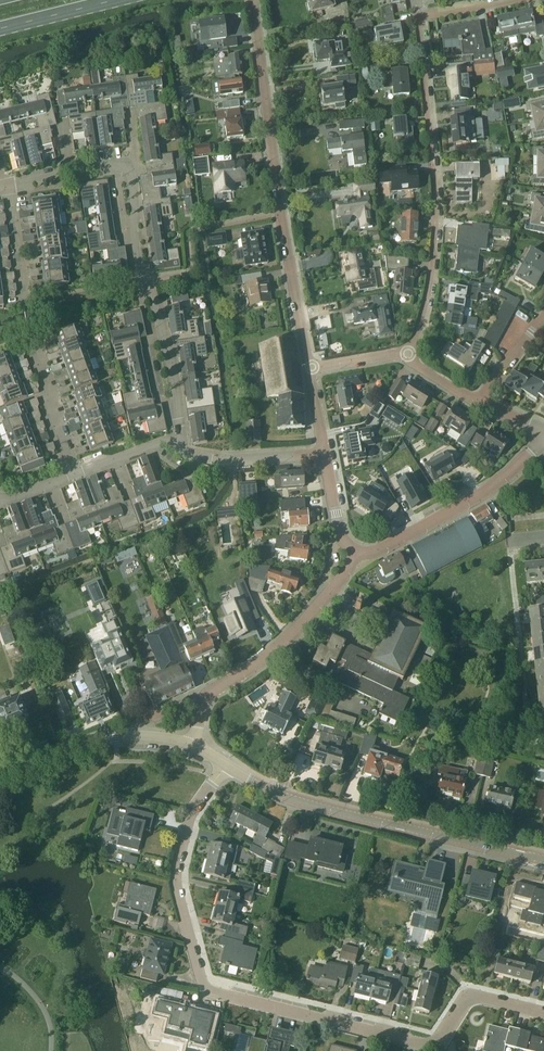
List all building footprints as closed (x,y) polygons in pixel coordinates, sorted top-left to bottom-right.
[(309,5),(307,5),(308,12),(311,11),(311,13),(333,8),(331,0),(308,0),(309,5)] [(543,36),(541,21),(533,22),(531,13),(515,16),(519,36),(535,33),(536,38),(543,36)] [(501,34),(502,40),(519,36),(515,16),(498,19),(499,27),(498,28),(499,33),(501,34)] [(226,28),(225,21),(223,21),(223,20),(199,23),(201,41),(225,38),(224,28),(226,28)] [(327,23),(328,29),(346,27),(345,20),(327,23)] [(442,42),(459,40),(459,42),(461,42),(462,57),(473,56),(474,62),(494,61),(493,56),(492,50),(485,51),(479,22),(441,30),(442,42)] [(402,44),(398,25),(373,30),(376,49),(402,44)] [(237,47),(236,39),(222,40),(223,49),(237,47)] [(340,51),(339,45),(332,46),(332,44),(327,45),(326,42),(313,45),(314,55),(313,55),(314,60),(315,60),(316,62),(329,60),(330,68),(350,64),(348,49),(340,51)] [(503,67),(500,54),(493,56),(494,61),(495,69),(503,67)] [(240,79),(239,75),(242,75),(240,56),(227,58),(227,59),(221,60),(222,64),(213,65),(214,78),(226,76),(226,81),(240,79)] [(495,75),(494,61),(474,62),(475,77),(495,75)] [(385,74),(384,65),(371,67),(371,75),(385,74)] [(543,86),(543,68),(531,71),(534,88),(543,86)] [(355,88),(356,88),(353,69),(344,71),(345,77),(335,78),(336,86),(320,89),(321,99),(319,99),(320,106),(322,105),(323,108),(343,104),(342,91),(349,90),(349,89),(355,88)] [(472,77),(470,69),(446,71),(448,86),(451,86),(452,102),(468,100),(466,77),(472,77)] [(408,95),(405,71),(390,72),(391,78),(381,79),(383,89),(392,88),(393,97),(408,95)] [(162,91),(160,77),(137,80),(137,75),(124,77),(127,97),(134,96),(135,105),(137,107),(147,106),(145,93),(162,91)] [(127,97),(124,77),(112,79),(113,84),(91,87),(93,101),(109,99),(111,111),(120,110),(122,107),(121,98),(127,97)] [(244,86),(243,82),(241,81),(241,80),(240,80),(240,79),(226,81),(227,81),(224,82),(224,88),(219,88),(220,95),(225,94),(225,96),(242,93),(241,88),(244,86)] [(93,101),(91,87),(56,92),(58,108),(65,107),(67,116),(69,117),(78,116),(77,103),(93,101)] [(18,122),(34,118),(37,130),(47,128),(48,125),(46,116),(53,115),(48,95),(35,98),(36,103),(15,108),(18,122)] [(191,100),(185,101),(187,114),(194,113),(191,100)] [(525,103),(527,112),(533,111),(535,120),(543,119),(543,100),(525,103)] [(239,107),(238,101),(223,103),(224,110),(239,107)] [(156,139),(154,122),(166,121),(164,102),(148,105),(149,112),(140,113),(138,116),(142,141),(156,139)] [(15,108),(0,112),(0,139),(5,138),(2,126),(18,122),(15,108)] [(243,124),(243,121),(241,119),(239,110),(223,112),(215,113),(216,122),(224,121),(226,139),(243,137),(241,126),(242,126),(243,124)] [(466,127),(471,127),(469,110),(454,112),(455,120),(451,120),(454,145),(467,144),(466,127)] [(123,127),(122,118),(120,117),(111,118),(110,111),(94,113),(99,148),(113,146),(111,129),(123,127)] [(99,148),(94,113),(79,115),(81,122),(72,124),(70,126),(71,135),(83,133),(86,150),(99,148)] [(413,148),(411,128),(405,129),(404,118),(391,119),(393,137),(395,137),(397,149),(413,148)] [(535,120),(537,130),(530,131),(532,140),(543,138),(543,119),(535,120)] [(364,128),(363,120),(338,123),(339,131),(352,130),(353,137),(339,139),(326,141),(327,151),(341,150),(341,153),(351,152),(353,168),(365,166),(361,136),(360,129),(364,128)] [(51,145),(49,135),(47,134),(38,137),(36,129),(21,133),(30,168),(43,164),(39,148),(51,145)] [(21,133),(7,137),(9,144),(0,146),(0,156),(0,157),(13,154),(17,171),(30,168),(21,133)] [(174,172),(171,154),(159,156),(156,139),(142,141),(146,167),(149,169),(157,167),(158,174),(174,172)] [(193,146),(194,156),(210,155),(209,145),(193,146)] [(533,148),(533,157),(539,157),(539,166),(543,167),(543,148),(533,148)] [(207,158),(192,160),(194,177),(209,175),(207,158)] [(509,159),(495,159),(496,166),(498,166),(498,179),(505,179),(505,166),(509,166),(509,159)] [(244,180),(242,163),(213,167),(216,190),(219,193),(230,191),(233,188),(232,181),(244,180)] [(478,179),(477,164),(454,165),(456,204),(470,204),(469,180),(478,179)] [(539,166),(539,176),(532,176),(532,185),(543,185),(543,167),(539,166)] [(378,170),(379,185),(390,184),(391,193),(417,190),(415,173),(402,174),(401,168),(378,170)] [(161,200),(161,199),(159,187),(176,185),(174,172),(158,174),(148,175),(146,177),(148,187),(141,188),(143,203),(153,201),(161,200)] [(110,215),(107,190),(104,188),(95,189),(94,182),(79,184),(82,203),(94,201),(97,217),(110,215)] [(371,228),(367,193),(374,192),(373,183),(352,186),(353,195),(356,194),(357,200),(344,202),(345,204),(335,205),(336,218),(352,216),(359,221),(360,230),(371,228)] [(532,194),(530,203),(536,204),(534,213),(543,215),(543,196),(532,194)] [(58,214),(55,196),(31,199),(34,218),(58,214)] [(162,235),(159,219),(172,217),(169,198),(161,199),(161,200),(153,201),(154,208),(145,209),(144,211),(148,237),(162,235)] [(399,201),(400,209),(411,208),(410,200),(399,201)] [(534,213),(533,223),(526,222),(525,231),(543,234),(543,215),(534,213)] [(60,226),(58,214),(34,218),(36,230),(60,226)] [(417,214),(401,214),(400,242),(415,243),(417,214)] [(114,241),(110,215),(97,217),(99,234),(87,236),(89,254),(105,251),(104,244),(113,243),(114,241)] [(486,237),(488,226),(473,224),(472,229),(457,227),(455,247),(479,250),(479,249),(482,250),(484,237),(486,237)] [(61,237),(60,226),(36,230),(38,242),(40,241),(61,237)] [(242,250),(235,252),(236,261),(243,260),(244,267),(267,264),(262,231),(239,235),(242,250)] [(367,234),(369,243),(380,241),(378,231),(367,234)] [(224,234),(205,237),(207,248),(226,245),(224,234)] [(179,268),(177,250),(164,252),(162,235),(148,237),(152,263),(154,264),(163,263),(164,270),(179,268)] [(65,249),(64,236),(61,237),(40,241),(42,252),(65,249)] [(479,250),(455,247),(457,247),(455,264),(456,264),(455,271),(472,274),(474,259),(476,259),(477,254),(478,254),(479,250)] [(127,263),(124,248),(106,251),(108,263),(91,266),(93,279),(119,275),(121,273),(120,264),(127,263)] [(65,262),(67,261),(65,249),(42,252),(43,263),(44,264),(65,261),(65,262)] [(529,250),(522,265),(538,274),(543,263),(543,258),(529,250)] [(363,271),(360,251),(347,253),(351,273),(345,274),(347,284),(355,282),(356,287),(360,289),(371,287),(373,284),(371,272),(368,270),(363,271)] [(399,268),(400,258),(384,257),(385,271),(392,271),(396,272),(395,286),(391,286),(391,290),(395,290),(394,295),(408,296),(409,290),(411,290),(412,278),(410,278),(410,272),(399,271),(399,268)] [(67,272),(65,262),(65,261),(44,264),(43,263),(41,264),(43,276),(67,272)] [(538,274),(522,265),(514,280),(530,289),(538,274)] [(68,284),(67,272),(43,276),(45,288),(68,284)] [(271,303),(267,280),(244,285),(249,307),(271,303)] [(448,288),(446,296),(449,296),(447,306),(462,309),(470,310),(472,301),(476,302),(477,294),(478,294),(491,296),(492,287),(484,285),(479,285),(467,283),(466,289),(450,287),(450,288),(448,288)] [(519,301),(494,288),(492,294),(503,301),(515,308),(519,301)] [(388,313),(386,301),(377,302),(378,309),(374,309),(373,307),(351,311),(353,325),(376,321),(375,314),(379,313),(379,315),(388,313)] [(515,308),(503,301),(481,343),(493,349),(515,308)] [(198,338),(196,320),(183,322),(181,305),(167,307),(171,333),(173,335),(181,334),(182,341),(188,340),(198,338)] [(462,309),(447,306),(444,325),(458,327),(458,329),(462,330),(461,335),(476,337),(479,329),(475,328),(476,319),(469,318),(470,310),(462,309)] [(126,342),(136,340),(138,337),(136,328),(143,327),(140,312),(122,316),(124,328),(108,331),(111,345),(126,342)] [(75,328),(73,323),(57,328),(59,334),(56,335),(59,346),(60,346),(80,338),(80,339),(82,338),(78,327),(75,328)] [(196,374),(194,357),(206,355),(204,337),(198,338),(188,340),(189,346),(180,348),(178,350),(182,376),(196,374)] [(84,350),(80,339),(80,338),(60,346),(59,346),(57,346),(62,358),(84,350)] [(304,428),(303,395),(294,339),(259,345),(267,398),(278,397),(279,417),(276,417),(277,430),(304,428)] [(487,358),(480,353),(483,348),(474,341),(466,354),(454,346),(447,355),(470,370),(476,360),(483,365),(487,358)] [(128,348),(126,342),(111,345),(115,362),(128,360),(131,376),(144,373),(139,348),(136,346),(128,348)] [(88,360),(84,350),(62,358),(66,369),(88,360)] [(8,354),(0,357),(0,370),(12,366),(8,354)] [(92,372),(99,369),(95,358),(66,369),(70,380),(92,372)] [(520,396),(522,392),(531,377),(537,368),(531,365),(525,375),(526,376),(524,379),(514,373),(505,387),(520,396)] [(12,366),(0,370),(0,382),(16,376),(12,366)] [(96,383),(92,372),(70,380),(74,391),(96,383)] [(141,410),(141,409),(140,403),(148,401),(150,398),(144,373),(131,376),(135,392),(123,395),(127,413),(141,410)] [(214,407),(211,388),(199,390),(196,374),(182,376),(186,402),(188,403),(197,402),(198,409),(214,407)] [(541,380),(542,380),(541,383),(531,377),(522,392),(537,401),(539,397),(543,388),(543,375),(541,380)] [(16,376),(0,382),(0,395),(20,388),(20,387),(16,376)] [(360,376),(338,380),(340,388),(335,389),(339,411),(352,408),(348,388),(362,385),(360,376)] [(396,379),(386,396),(393,401),(399,392),(400,393),(403,395),(403,396),(421,408),(430,393),(412,382),(408,388),(403,385),(404,384),(396,379)] [(22,386),(20,387),(20,388),(0,395),(0,396),(4,406),(27,398),(22,386)] [(98,399),(100,398),(96,386),(73,395),(77,405),(77,406),(98,398),(98,399)] [(367,397),(362,405),(371,410),(375,402),(367,397)] [(102,409),(98,399),(98,398),(77,406),(77,405),(76,406),(80,418),(102,409)] [(377,402),(368,415),(378,421),(381,415),(391,421),(391,420),(390,420),(395,413),(377,402)] [(26,416),(22,404),(0,412),(0,414),(3,423),(3,424),(24,416),(24,417),(26,416)] [(441,418),(447,409),(439,404),(434,414),(441,418)] [(166,431),(163,415),(156,417),(154,408),(152,407),(141,409),(141,410),(127,413),(129,426),(146,422),(149,435),(166,431)] [(216,424),(214,407),(198,409),(199,415),(190,417),(188,419),(192,445),(206,443),(203,426),(216,424)] [(471,419),(453,408),(443,424),(461,436),(471,419)] [(105,422),(107,421),(102,409),(80,418),(84,428),(84,429),(104,421),(105,422)] [(28,427),(24,417),(24,416),(3,424),(3,423),(1,424),(5,436),(28,427)] [(437,423),(432,420),(425,430),(431,433),(437,423)] [(105,422),(104,421),(84,429),(84,428),(82,429),(86,440),(108,432),(105,422)] [(261,443),(259,422),(246,423),(247,444),(261,443)] [(32,438),(28,427),(5,436),(9,447),(32,438)] [(370,429),(342,434),(347,461),(364,458),(364,457),(362,447),(372,446),(373,446),(370,429)] [(508,442),(504,440),(504,439),(501,437),(500,437),(490,431),(487,435),(479,430),(470,445),(478,450),(481,446),(489,451),(488,452),(489,455),(493,457),(496,457),(496,455),(499,457),(508,442)] [(113,443),(108,432),(86,440),(90,452),(113,443)] [(36,449),(32,438),(9,447),(14,458),(16,458),(16,457),(36,449)] [(459,459),(455,451),(449,447),(432,457),(433,460),(424,465),(433,481),(455,468),(452,463),(459,459)] [(45,466),(38,448),(36,449),(16,457),(16,458),(22,475),(45,466)] [(162,489),(150,455),(137,460),(143,476),(131,480),(134,489),(138,491),(145,488),(148,494),(162,489)] [(304,487),(302,472),(279,474),(280,476),(273,477),(274,488),(275,489),(276,490),(278,491),(282,490),(281,488),(287,488),(287,490),(296,489),(296,487),(304,487)] [(111,507),(109,501),(118,498),(119,495),(115,486),(103,491),(97,475),(85,480),(97,513),(112,508),(111,507)] [(425,501),(410,475),(397,482),(394,477),(388,480),(394,492),(400,488),(411,509),(425,501)] [(97,513),(85,480),(72,485),(78,500),(66,505),(69,514),(72,515),(80,512),(82,518),(97,513)] [(167,501),(183,495),(187,507),(204,501),(198,486),(192,489),(189,481),(186,480),(162,489),(167,501)] [(239,485),(239,507),(255,503),(254,484),(239,485)] [(359,499),(357,502),(366,507),(365,509),(370,512),(371,510),(380,516),(380,515),(390,521),(398,508),(396,505),(388,500),(387,502),(366,488),(364,491),(360,489),(355,497),(359,499)] [(167,501),(162,489),(148,494),(138,497),(136,500),(140,509),(133,511),(138,525),(155,519),(151,507),(167,501)] [(46,532),(46,531),(44,525),(52,522),(53,520),(50,511),(38,515),(32,499),(19,504),(32,537),(46,532)] [(307,519),(309,519),(308,513),(306,513),(306,510),(305,511),(304,499),(280,502),(281,513),(288,512),(290,528),(308,526),(307,519)] [(32,537),(19,504),(6,509),(12,525),(0,529),(4,537),(7,539),(15,536),(17,542),(18,542),(32,537)] [(133,511),(127,513),(124,505),(121,504),(111,507),(112,508),(97,513),(102,525),(117,520),(122,532),(138,525),(133,511)] [(483,526),(492,521),(484,506),(470,514),(472,518),(466,521),(466,520),(423,542),(423,541),(411,547),(418,560),(413,563),(421,578),(480,547),(475,538),(486,532),(483,526)] [(102,525),(97,513),(82,518),(72,522),(71,524),(74,532),(68,535),(73,549),(90,543),(86,531),(102,525)] [(495,522),(502,531),(507,527),(500,518),(495,522)] [(68,535),(61,537),(58,529),(56,528),(46,531),(46,532),(32,537),(36,550),(52,544),(56,555),(73,549),(68,535)] [(305,547),(307,536),(306,536),(291,537),(276,538),(275,548),(290,551),(289,559),(306,562),(308,547),(305,547)] [(36,550),(32,537),(18,542),(17,542),(7,546),(6,549),(9,557),(3,559),(8,573),(25,567),(21,555),(36,550)] [(117,563),(134,556),(131,550),(114,557),(117,563)] [(407,575),(414,571),(408,558),(401,561),(397,554),(377,564),(379,568),(377,569),(377,570),(376,571),(375,572),(375,573),(375,574),(375,575),(375,576),(379,583),(380,584),(381,584),(382,585),(383,585),(384,585),(385,585),(392,582),(392,581),(393,579),(394,578),(394,577),(394,575),(393,572),(403,567),(407,575)] [(101,569),(112,565),(110,557),(98,562),(101,569)] [(0,560),(0,576),(8,573),(3,559),(0,560)] [(540,583),(538,563),(525,565),(527,585),(540,583)] [(269,571),(269,567),(248,566),(248,591),(261,595),(265,581),(283,587),(281,591),(291,594),(292,590),(295,591),(298,580),(290,577),(290,575),(282,572),(281,574),(269,571)] [(414,576),(406,581),(409,587),(418,583),(414,576)] [(97,581),(84,587),(93,607),(106,602),(97,581)] [(256,613),(246,591),(238,594),(240,600),(224,607),(229,618),(224,620),(230,636),(236,634),(237,638),(254,631),(248,616),(256,613)] [(167,625),(154,595),(145,599),(158,629),(166,626),(167,628),(179,654),(186,651),(190,662),(202,657),(195,641),(183,646),(173,623),(167,625)] [(529,610),(531,624),(543,622),(543,609),(529,610)] [(426,629),(392,613),(369,660),(351,651),(346,663),(336,683),(383,705),(390,691),(392,692),(398,679),(401,681),(426,629)] [(103,642),(103,641),(102,642),(90,647),(101,672),(112,667),(113,671),(114,670),(115,671),(120,669),(119,668),(132,663),(113,620),(101,625),(107,640),(103,642)] [(531,624),(532,637),(543,636),(543,622),(531,624)] [(220,639),(215,627),(206,631),(205,629),(201,629),(193,633),(196,641),(195,641),(202,657),(215,652),(211,643),(220,639)] [(179,654),(167,628),(146,638),(161,673),(173,699),(195,689),(179,654)] [(345,642),(331,636),(325,649),(319,646),(312,662),(326,668),(329,661),(334,664),(337,659),(346,663),(351,651),(342,647),(345,642)] [(532,637),(534,650),(543,649),(543,636),(532,637)] [(534,650),(535,663),(543,662),(543,649),(534,650)] [(535,663),(536,677),(543,676),(543,662),(535,663)] [(92,700),(78,706),(86,726),(96,722),(103,719),(112,714),(104,695),(102,696),(100,690),(103,689),(103,688),(96,671),(82,677),(89,694),(92,700)] [(173,699),(161,673),(154,676),(156,680),(143,687),(153,707),(158,705),(173,699)] [(390,691),(383,705),(379,714),(397,723),(409,700),(392,692),(390,691)] [(296,698),(284,692),(276,708),(270,705),(266,714),(261,711),(258,719),(263,721),(261,725),(282,735),(291,715),(288,714),(296,698)] [(3,730),(28,719),(23,707),(27,706),(23,697),(19,699),(19,698),(11,702),(9,698),(0,702),(0,723),(3,730)] [(326,702),(315,697),(307,714),(318,719),(326,702)] [(63,700),(53,705),(59,720),(69,716),(63,700)] [(319,718),(325,721),(334,704),(328,700),(319,718)] [(340,715),(338,723),(353,728),(355,720),(340,715)] [(337,728),(324,724),(322,733),(328,735),(324,749),(317,747),(312,764),(326,768),(337,728)] [(348,731),(337,728),(326,768),(339,772),(344,755),(338,753),(342,739),(345,740),(348,731)] [(402,763),(385,758),(386,754),(378,751),(379,749),(372,747),(375,737),(365,734),(359,754),(369,757),(363,774),(378,779),(381,771),(398,776),(402,763)] [(478,759),(474,775),(481,777),(487,752),(489,740),(480,737),(475,758),(478,759)] [(425,761),(428,749),(420,747),(417,759),(425,761)] [(487,752),(481,777),(490,779),(493,763),(498,764),(500,755),(487,752)] [(467,773),(439,767),(437,777),(440,777),(437,791),(452,795),(452,797),(461,799),(467,773)] [(513,793),(489,788),(486,803),(501,806),(501,808),(509,810),(513,793)] [(255,815),(238,807),(227,827),(233,830),(236,825),(247,831),(255,815)] [(125,808),(124,813),(113,810),(108,828),(120,831),(116,847),(136,852),(144,824),(150,826),(153,816),(125,808)] [(255,815),(247,831),(257,836),(253,844),(261,848),(262,848),(266,840),(264,840),(272,824),(255,815)] [(341,848),(310,840),(308,849),(303,848),(303,847),(288,843),(285,859),(299,862),(300,859),(314,863),(314,866),(342,873),(346,855),(340,853),(341,848)] [(221,843),(220,847),(211,845),(208,859),(233,866),(235,858),(237,851),(238,847),(221,843)] [(279,860),(284,850),(274,844),(269,854),(279,860)] [(279,860),(269,854),(260,850),(252,846),(249,853),(271,864),(269,874),(277,876),(280,860),(279,860)] [(231,874),(233,866),(208,859),(204,875),(229,882),(231,874)] [(445,865),(427,861),(424,872),(398,865),(391,891),(424,899),(420,913),(436,917),(442,892),(438,891),(445,865)] [(495,878),(472,872),(468,887),(461,886),(457,902),(464,903),(466,896),(489,901),(495,878)] [(253,895),(255,885),(238,881),(236,890),(253,895)] [(515,883),(512,895),(530,900),(527,912),(522,910),(519,922),(539,927),(543,909),(543,893),(542,892),(543,890),(515,883)] [(156,890),(132,884),(129,894),(127,894),(124,907),(117,905),(113,921),(125,925),(126,922),(138,925),(141,914),(150,916),(156,890)] [(253,895),(236,890),(235,897),(219,893),(215,908),(235,913),(237,905),(241,906),(242,902),(250,904),(253,895)] [(235,913),(215,908),(212,922),(227,926),(225,933),(244,938),(247,928),(236,925),(237,921),(233,920),(235,913)] [(244,938),(225,933),(223,938),(220,937),(217,946),(225,948),(220,965),(252,973),(257,951),(242,947),(244,938)] [(504,936),(496,934),(492,950),(500,952),(504,936)] [(140,978),(155,982),(158,974),(163,975),(171,945),(150,939),(147,950),(145,950),(143,951),(142,957),(143,959),(145,959),(140,978)] [(535,961),(541,962),(543,952),(543,945),(539,944),(535,961)] [(339,961),(354,965),(358,951),(343,947),(339,961)] [(419,963),(421,956),(406,953),(404,959),(419,963)] [(419,963),(404,959),(403,966),(417,970),(419,963)] [(515,965),(498,960),(494,975),(511,980),(515,965)] [(346,969),(325,964),(323,971),(310,968),(306,984),(326,988),(326,986),(334,988),(335,985),(342,987),(346,969)] [(378,971),(374,970),(371,969),(369,970),(368,972),(366,974),(362,973),(363,968),(354,965),(350,980),(356,982),(353,995),(370,1000),(375,980),(378,971)] [(533,969),(515,965),(511,980),(529,985),(533,969)] [(112,973),(124,975),(125,969),(113,966),(112,973)] [(391,975),(378,971),(375,980),(370,1000),(387,1004),(390,990),(396,992),(398,987),(400,977),(391,975)] [(438,978),(422,974),(418,993),(433,997),(438,978)] [(396,992),(393,1004),(399,1006),(403,989),(398,987),(396,992)] [(433,997),(418,993),(413,1011),(428,1015),(433,997)] [(224,1024),(222,1032),(238,1036),(240,1028),(224,1024)] [(505,1047),(515,1049),(519,1031),(509,1029),(509,1031),(489,1026),(483,1050),(504,1050),(505,1047)] [(258,1050),(289,1050),(293,1036),(274,1031),(271,1044),(260,1041),(258,1050)] [(529,1037),(530,1034),(519,1031),(515,1049),(522,1050),(526,1050),(543,1050),(543,1040),(529,1037)]
